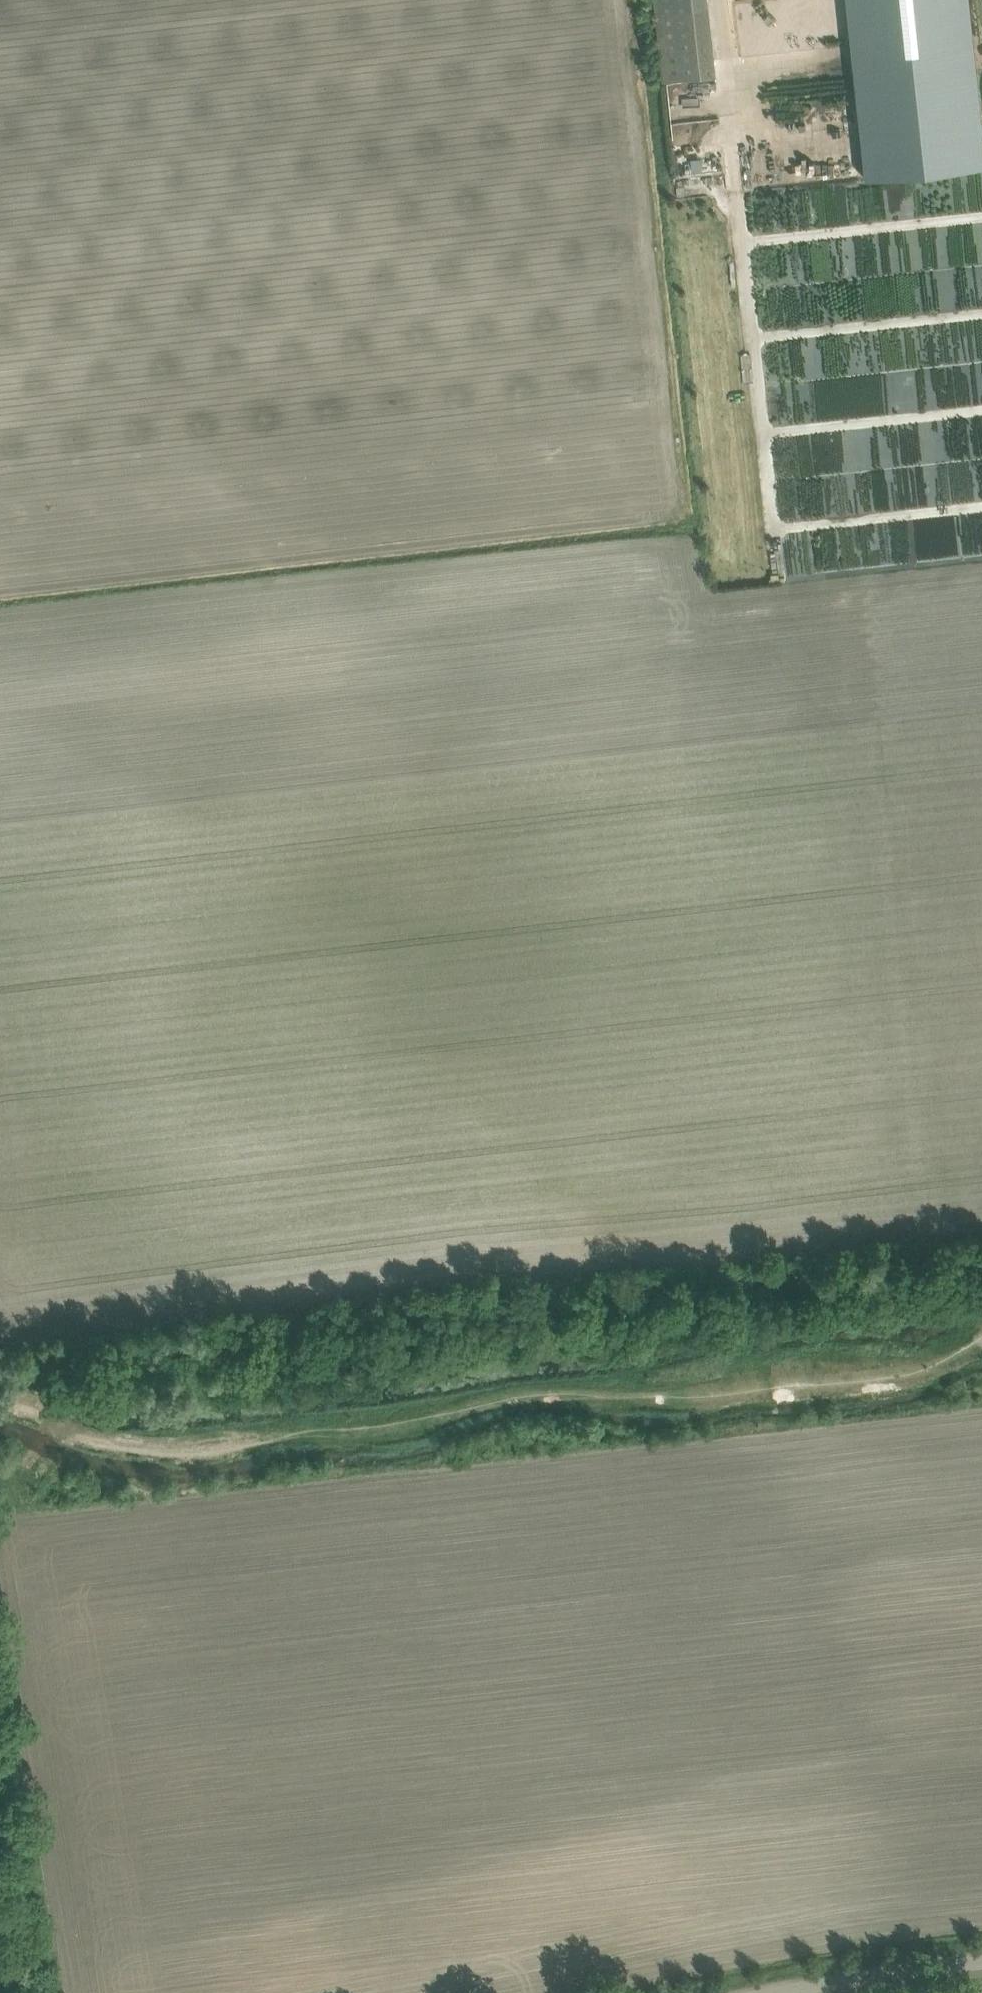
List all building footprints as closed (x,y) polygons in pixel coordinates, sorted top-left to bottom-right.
[(663,81),(715,76),(707,0),(655,0),(663,81)] [(734,31),(770,27),(767,0),(731,0),(734,31)] [(808,40),(843,36),(840,0),(803,0),(808,40)] [(866,178),(981,166),(981,119),(969,0),(847,0),(866,178)]
